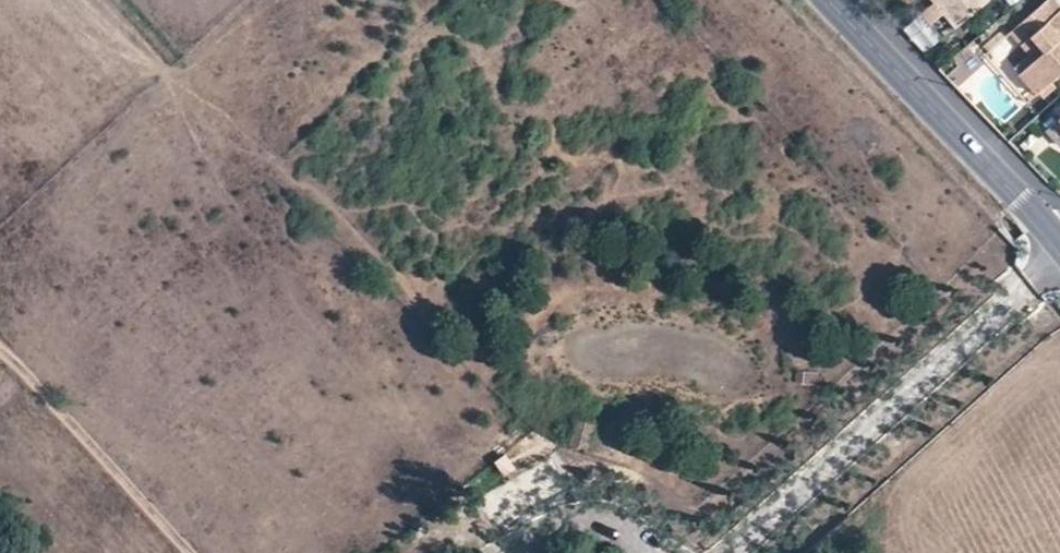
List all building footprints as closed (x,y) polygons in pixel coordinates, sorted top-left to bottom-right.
[(955,27),(982,5),(977,0),(933,0),(955,27)] [(1020,20),(1043,50),(1023,67),(1039,87),(1059,69),(1059,0),(1044,0),(1020,20)] [(1020,20),(1014,26),(1032,48),(1018,60),(1023,67),(1043,50),(1020,20)] [(1046,125),(1059,141),(1059,116),(1059,115),(1046,125)]
